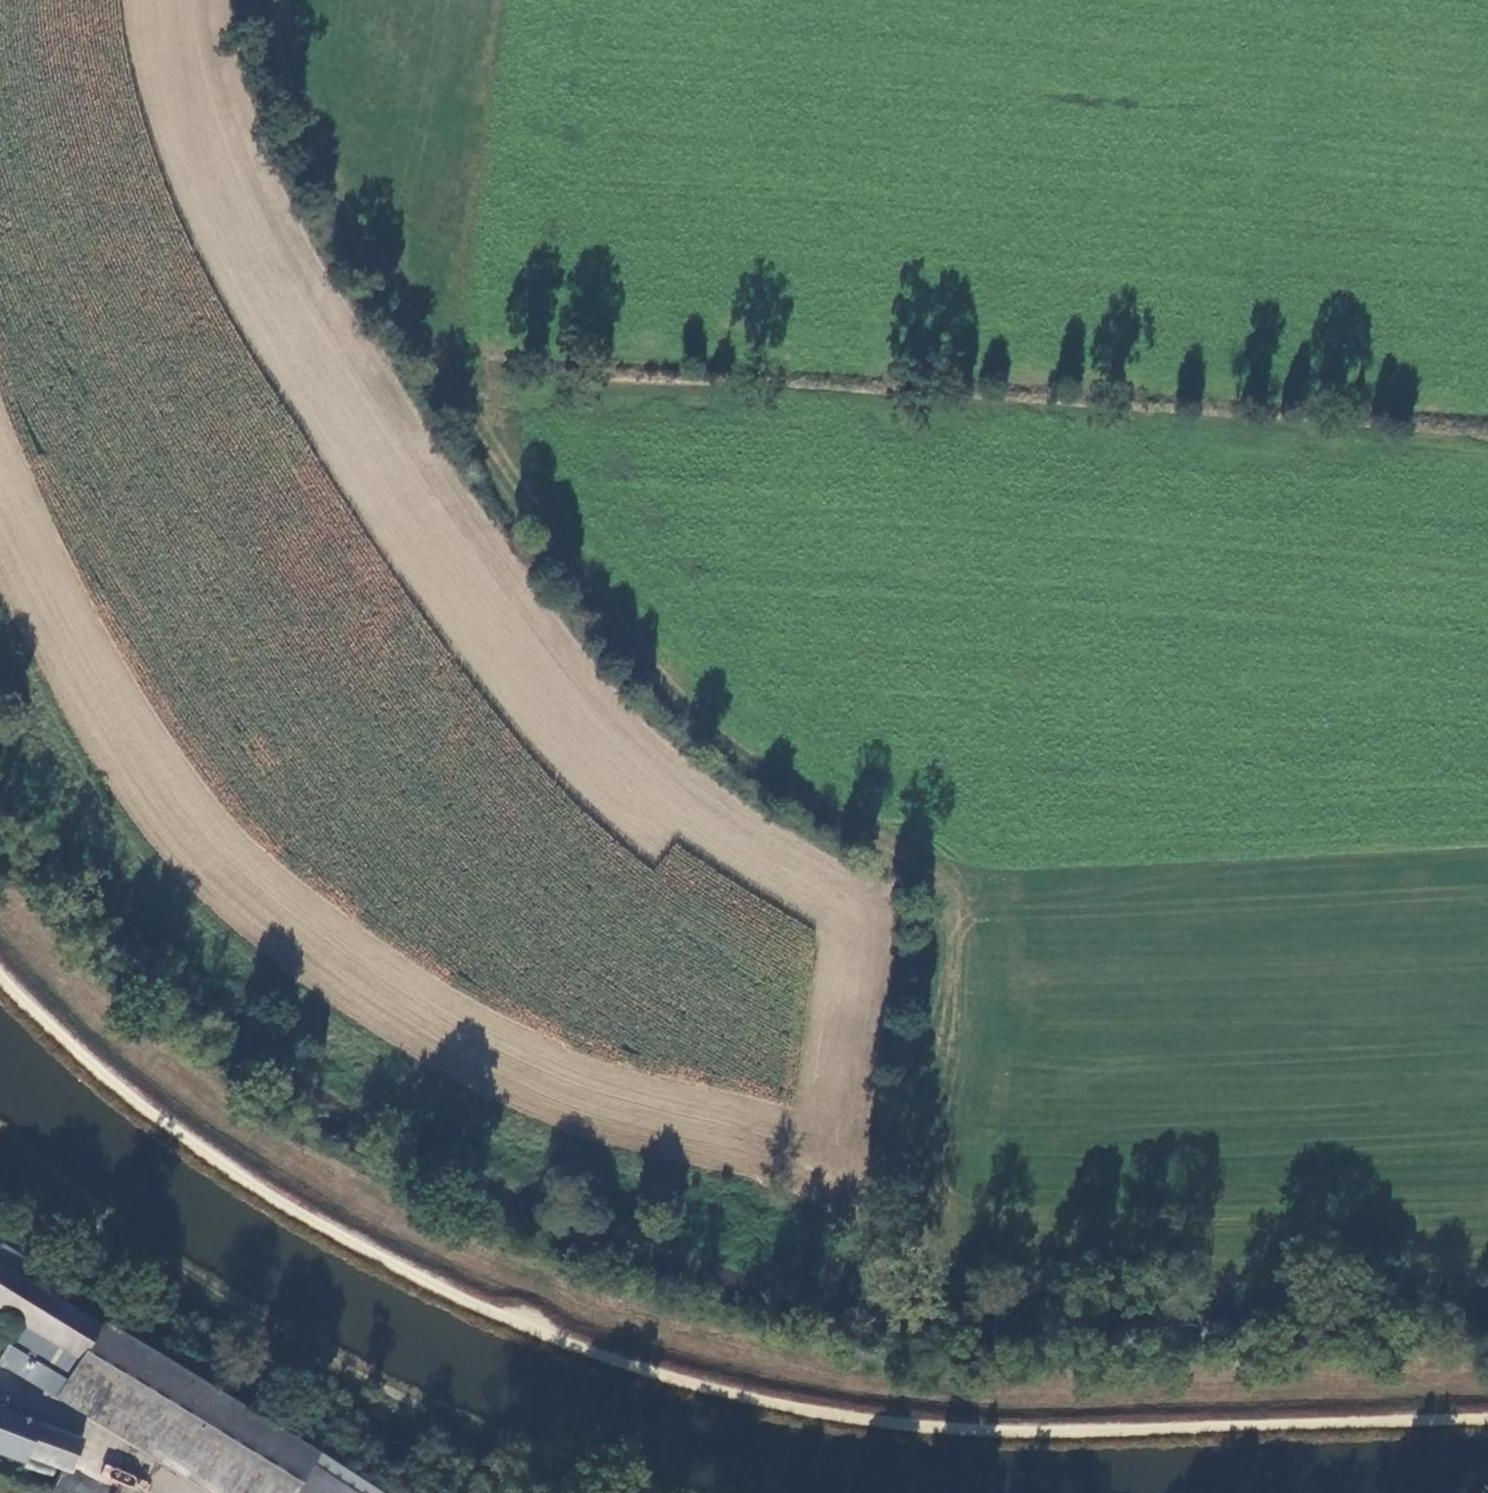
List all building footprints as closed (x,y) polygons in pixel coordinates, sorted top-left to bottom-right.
[(0,1261),(0,1307),(24,1322),(12,1342),(29,1353),(43,1331),(79,1354),(98,1324),(0,1261)] [(98,1324),(79,1354),(65,1376),(63,1378),(241,1492),(360,1492),(98,1324)] [(45,1363),(65,1376),(79,1354),(43,1331),(29,1353),(45,1363)] [(29,1353),(12,1342),(0,1360),(34,1382),(45,1363),(29,1353)] [(18,1462),(21,1454),(67,1474),(80,1441),(0,1407),(0,1454),(18,1462)]
